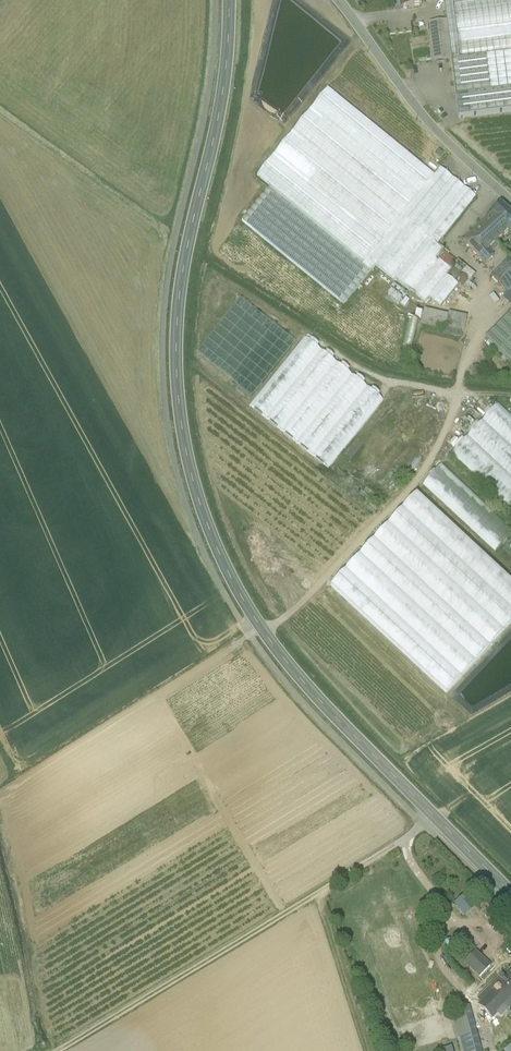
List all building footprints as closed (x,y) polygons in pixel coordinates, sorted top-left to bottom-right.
[(397,11),(421,8),(421,4),(432,3),(432,0),(396,0),(397,11)] [(455,60),(449,63),(452,120),(510,112),(510,0),(447,0),(455,60)] [(475,202),(329,86),(256,178),(268,188),(240,224),(345,306),(374,269),(436,318),(460,288),(447,279),(451,275),(443,269),(451,259),(438,249),(475,202)] [(498,207),(460,246),(483,268),(492,260),(486,255),(505,235),(510,241),(510,220),(498,207)] [(243,292),(195,359),(334,472),(346,459),(382,490),(439,414),(400,383),(384,400),(243,292)] [(487,339),(510,365),(510,314),(487,339)] [(497,399),(420,486),(497,555),(460,593),(510,642),(510,411),(497,399)] [(461,416),(468,411),(465,406),(458,410),(461,416)] [(378,527),(350,559),(499,692),(510,678),(510,646),(378,527)] [(459,898),(453,901),(461,916),(467,912),(459,898)] [(465,963),(480,977),(489,967),(475,952),(465,963)] [(507,1009),(510,1005),(510,973),(500,984),(497,981),(488,990),(507,1009)] [(460,1037),(463,1048),(479,1044),(469,1007),(457,1010),(464,1036),(460,1037)]
